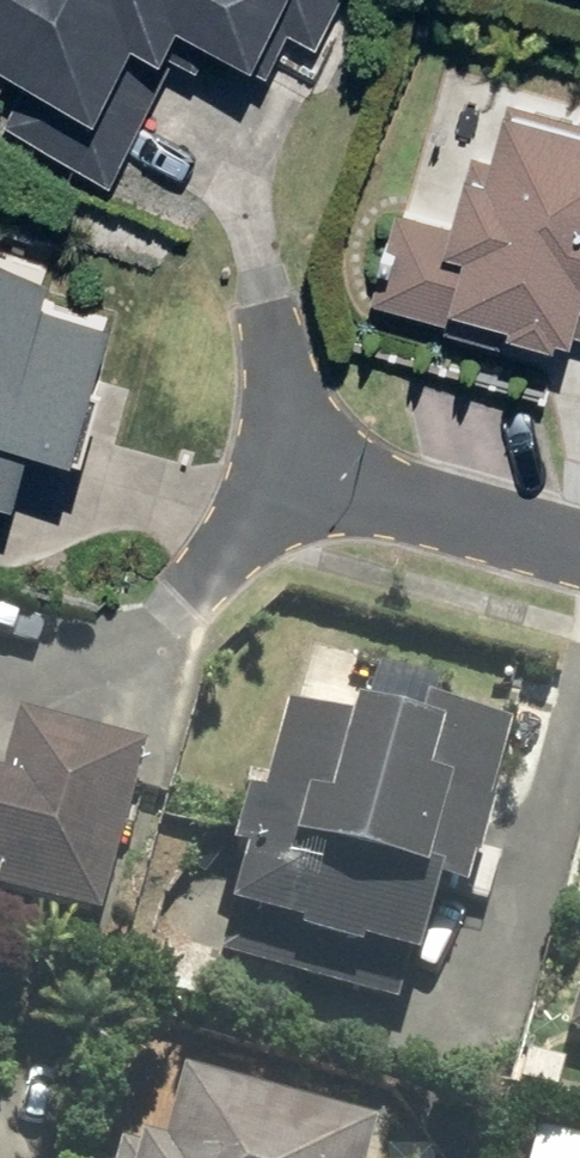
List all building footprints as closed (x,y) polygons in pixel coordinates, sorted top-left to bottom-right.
[(306,78),(343,0),(0,0),(0,90),(2,91),(20,54),(35,60),(5,121),(123,178),(149,124),(108,104),(148,21),(177,36),(192,4),(236,25),(229,40),(306,78)] [(380,288),(579,339),(579,100),(523,86),(506,151),(481,145),(463,213),(403,198),(380,288)] [(124,305),(64,293),(73,254),(0,239),(0,474),(32,480),(45,418),(98,429),(124,305)] [(295,702),(225,964),(410,1014),(444,889),(473,897),(519,726),(434,703),(428,728),(363,710),(360,719),(295,702)] [(104,921),(152,751),(16,714),(1,770),(0,770),(0,892),(104,921)] [(191,1083),(174,1154),(119,1141),(115,1157),(376,1157),(383,1130),(191,1083)]
